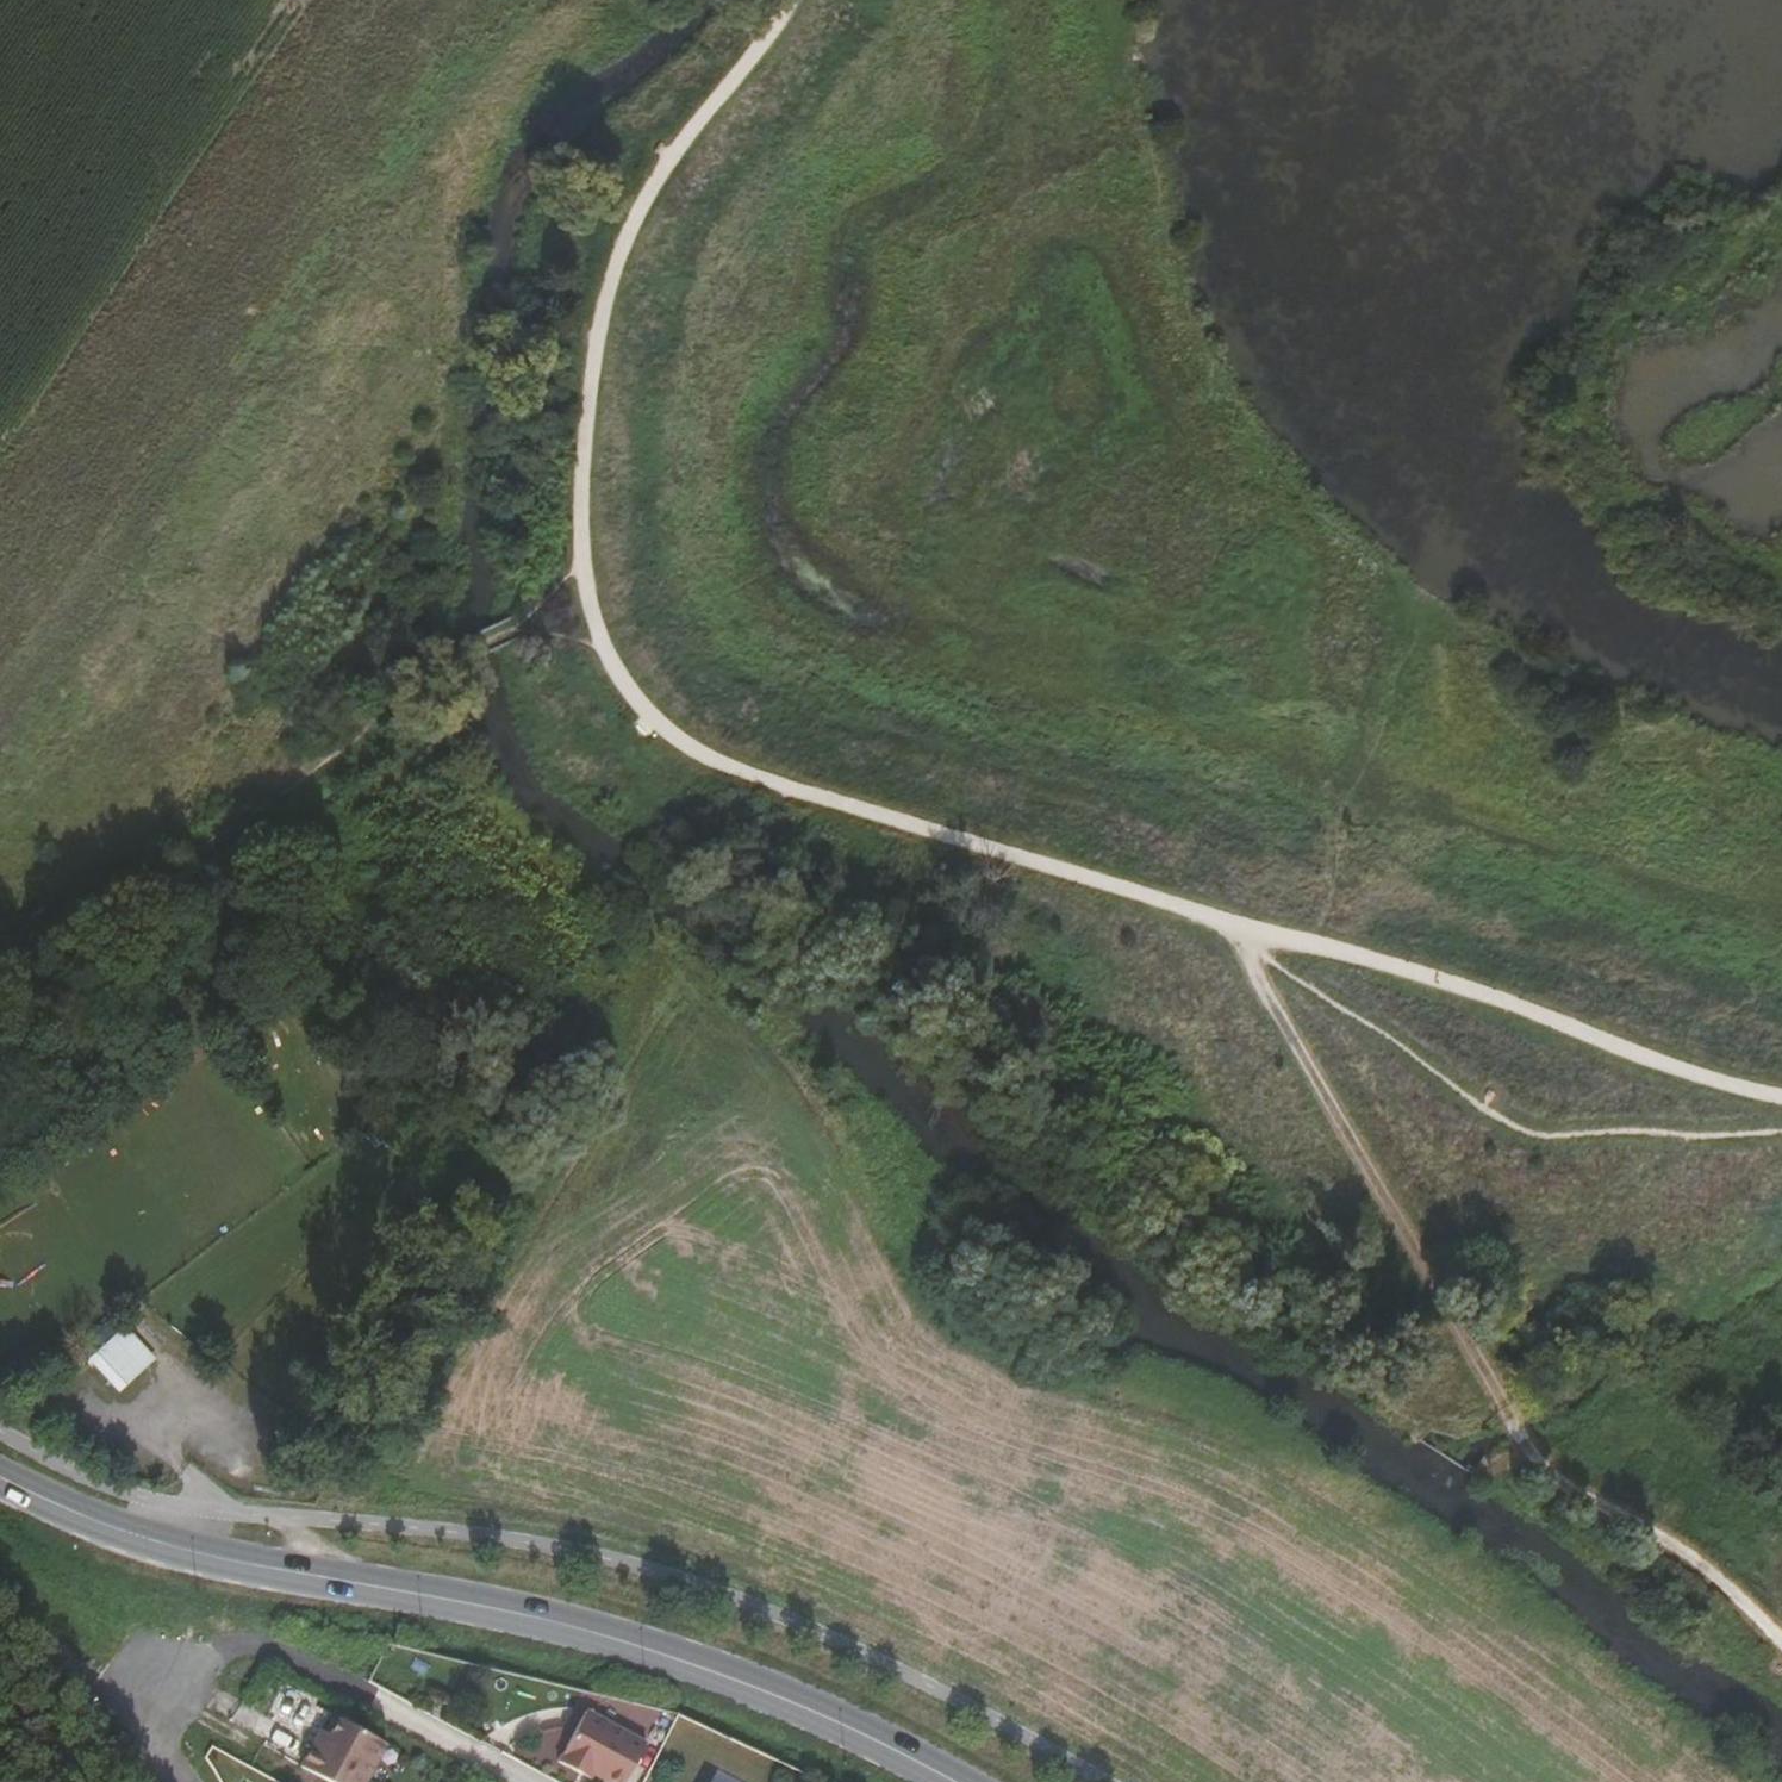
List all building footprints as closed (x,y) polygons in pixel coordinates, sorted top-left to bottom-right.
[(106,1352),(92,1364),(113,1388),(127,1376),(106,1352)] [(127,1376),(113,1388),(122,1398),(136,1386),(127,1376)] [(642,1749),(582,1716),(568,1742),(628,1774),(642,1749)] [(325,1751),(315,1746),(305,1765),(336,1781),(371,1781),(388,1749),(340,1723),(332,1737),(325,1751)] [(325,1751),(332,1737),(323,1732),(315,1746),(325,1751)] [(568,1742),(557,1761),(579,1773),(582,1768),(606,1781),(624,1781),(628,1774),(568,1742)]
